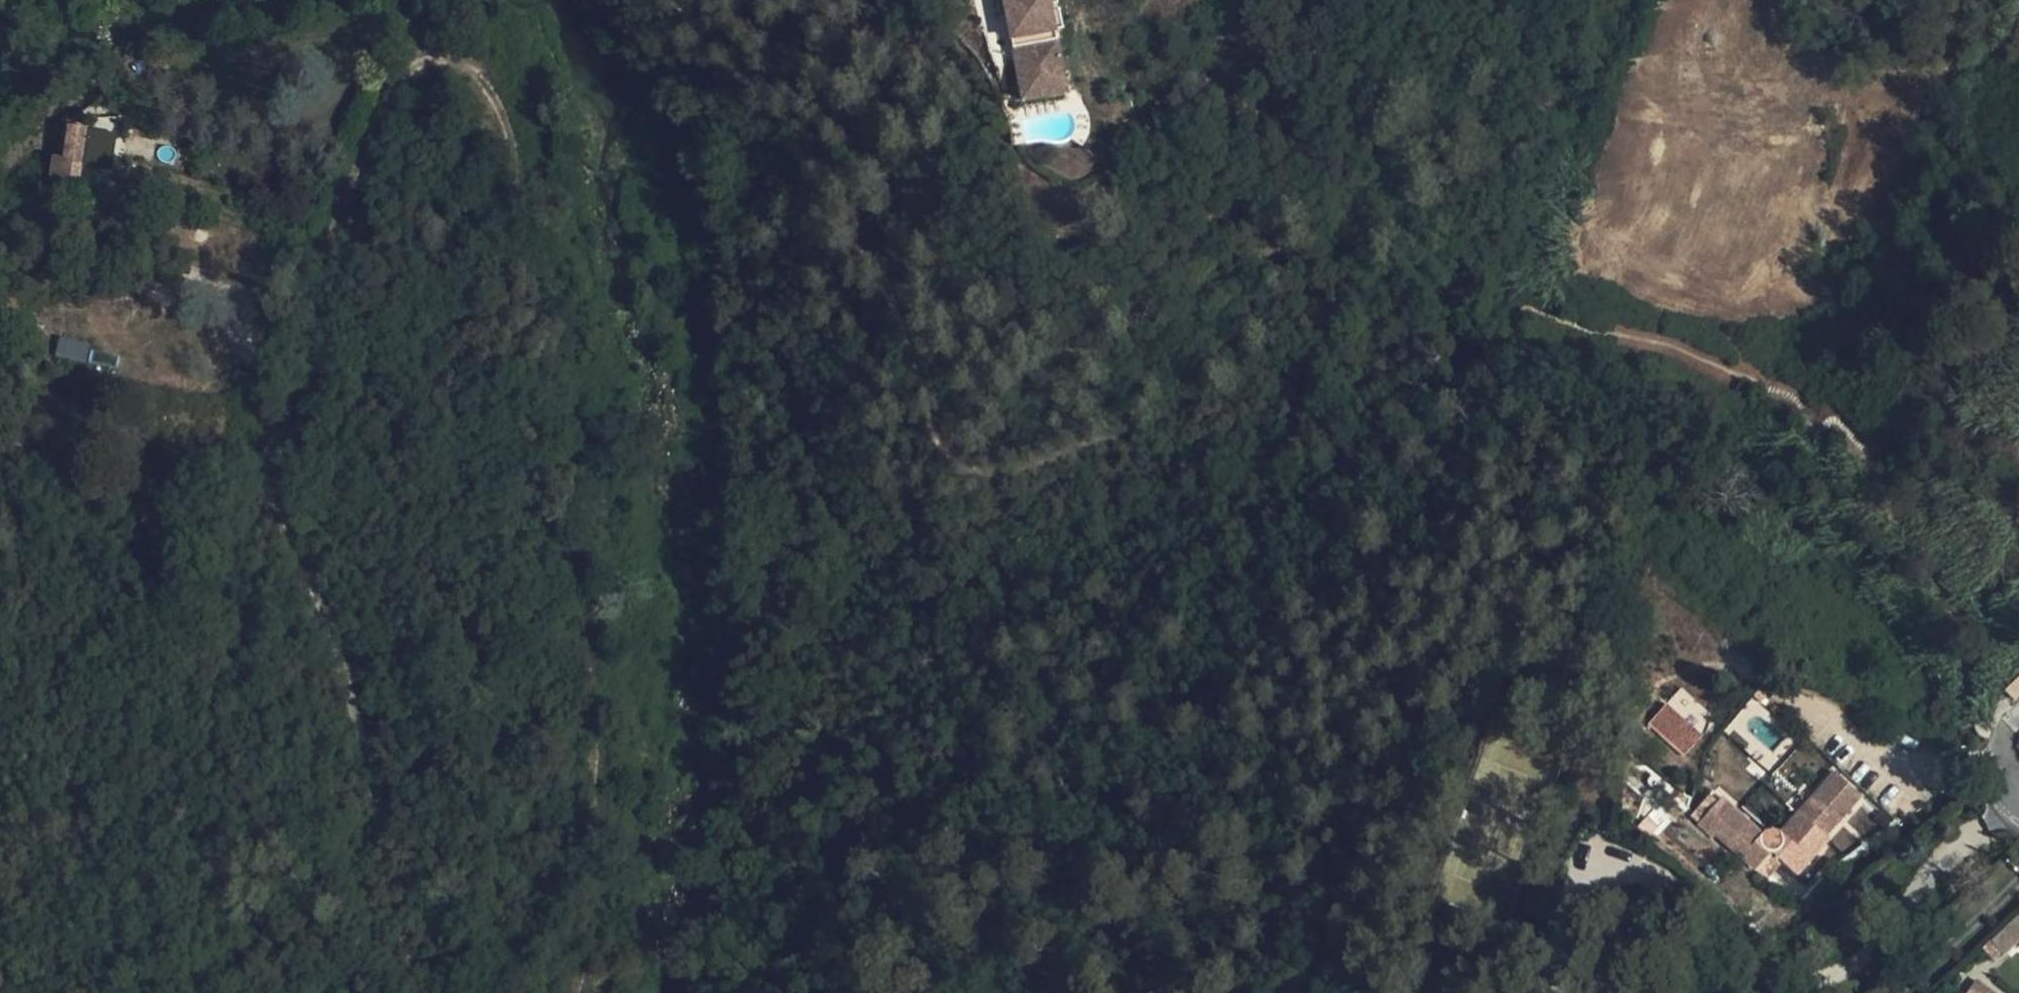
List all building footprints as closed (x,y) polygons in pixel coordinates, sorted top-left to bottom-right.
[(1011,90),(1058,84),(1047,0),(1001,0),(1011,90)] [(1058,84),(1011,90),(1013,105),(1060,100),(1058,84)] [(75,185),(84,137),(66,134),(61,159),(50,157),(46,179),(75,185)] [(57,351),(84,358),(87,346),(60,339),(57,351)] [(1683,755),(1699,736),(1663,705),(1646,725),(1683,755)] [(1834,773),(1797,813),(1803,817),(1784,837),(1779,832),(1776,829),(1764,830),(1761,834),(1756,840),(1715,804),(1706,796),(1689,816),(1713,837),(1714,835),(1754,871),(1771,852),(1782,862),(1797,876),(1827,841),(1823,836),(1836,822),(1845,812),(1859,796),(1834,773)] [(1756,840),(1761,834),(1721,798),(1715,804),(1756,840)] [(1851,816),(1845,812),(1836,822),(1841,827),(1851,816)] [(1803,817),(1797,813),(1779,832),(1784,837),(1803,817)] [(1771,852),(1754,871),(1765,880),(1782,862),(1771,852)] [(1982,949),(1992,960),(2000,951),(2002,954),(2018,938),(2018,920),(2016,917),(1982,949)] [(1967,992),(1992,992),(1976,981),(1967,992)]
